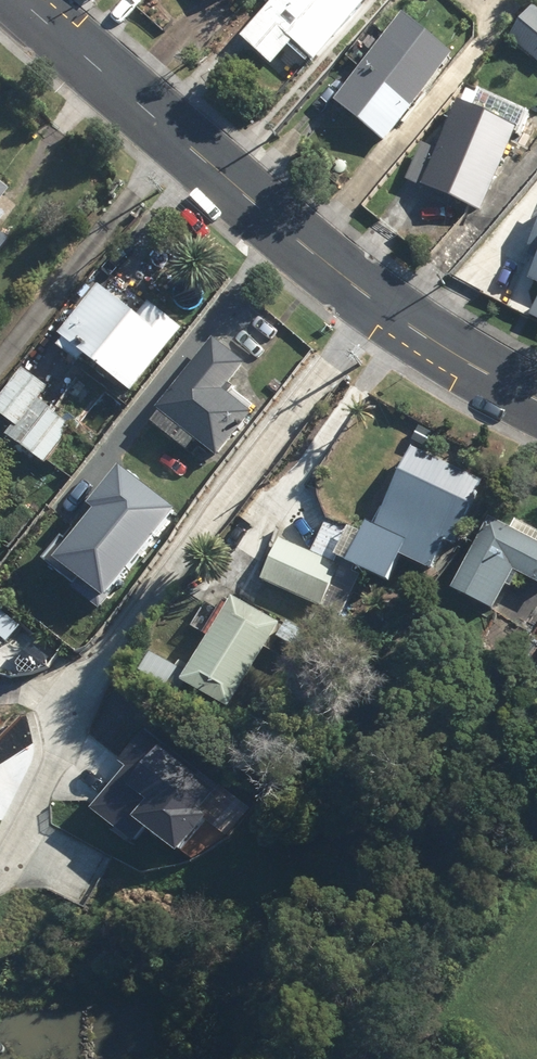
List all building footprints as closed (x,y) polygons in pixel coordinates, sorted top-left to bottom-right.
[(205,10),(222,0),(200,0),(205,10)] [(271,73),(292,50),(314,69),(366,12),(353,0),(280,0),(240,45),(271,73)] [(536,68),(536,15),(535,13),(509,45),(536,68)] [(335,107),(384,147),(451,66),(403,27),(335,107)] [(423,191),(480,217),(517,138),(458,111),(423,191)] [(536,290),(536,238),(526,262),(536,267),(527,286),(536,290)] [(59,343),(131,399),(179,337),(147,311),(137,325),(97,294),(59,343)] [(216,339),(214,341),(153,421),(190,450),(197,440),(220,457),(253,414),(225,393),(248,364),(216,339)] [(48,416),(34,406),(45,392),(20,374),(0,402),(0,421),(13,431),(5,441),(20,453),(48,416)] [(48,416),(20,453),(43,470),(71,434),(48,416)] [(408,442),(423,450),(431,435),(415,427),(408,442)] [(341,565),(381,584),(395,554),(425,569),(439,539),(448,544),(477,484),(406,450),(369,527),(361,523),(341,565)] [(102,594),(171,507),(116,465),(86,503),(93,508),(55,557),(102,594)] [(489,613),(508,573),(536,587),(536,545),(484,519),(448,593),(489,613)] [(257,580),(316,608),(335,568),(275,541),(257,580)] [(175,683),(221,712),(273,627),(228,598),(175,683)]
